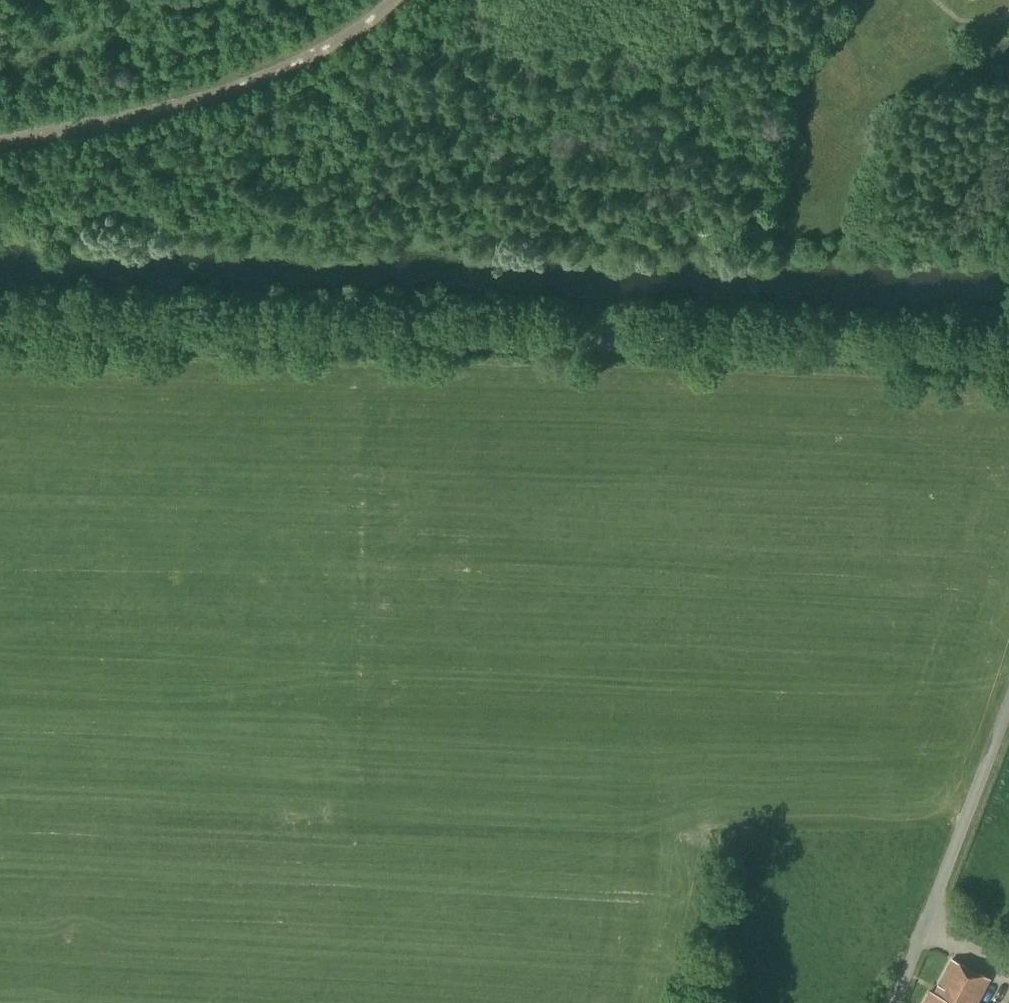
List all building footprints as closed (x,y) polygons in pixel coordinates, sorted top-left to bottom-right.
[(989,979),(952,960),(934,994),(930,992),(924,1002),(977,1002),(989,979)]
